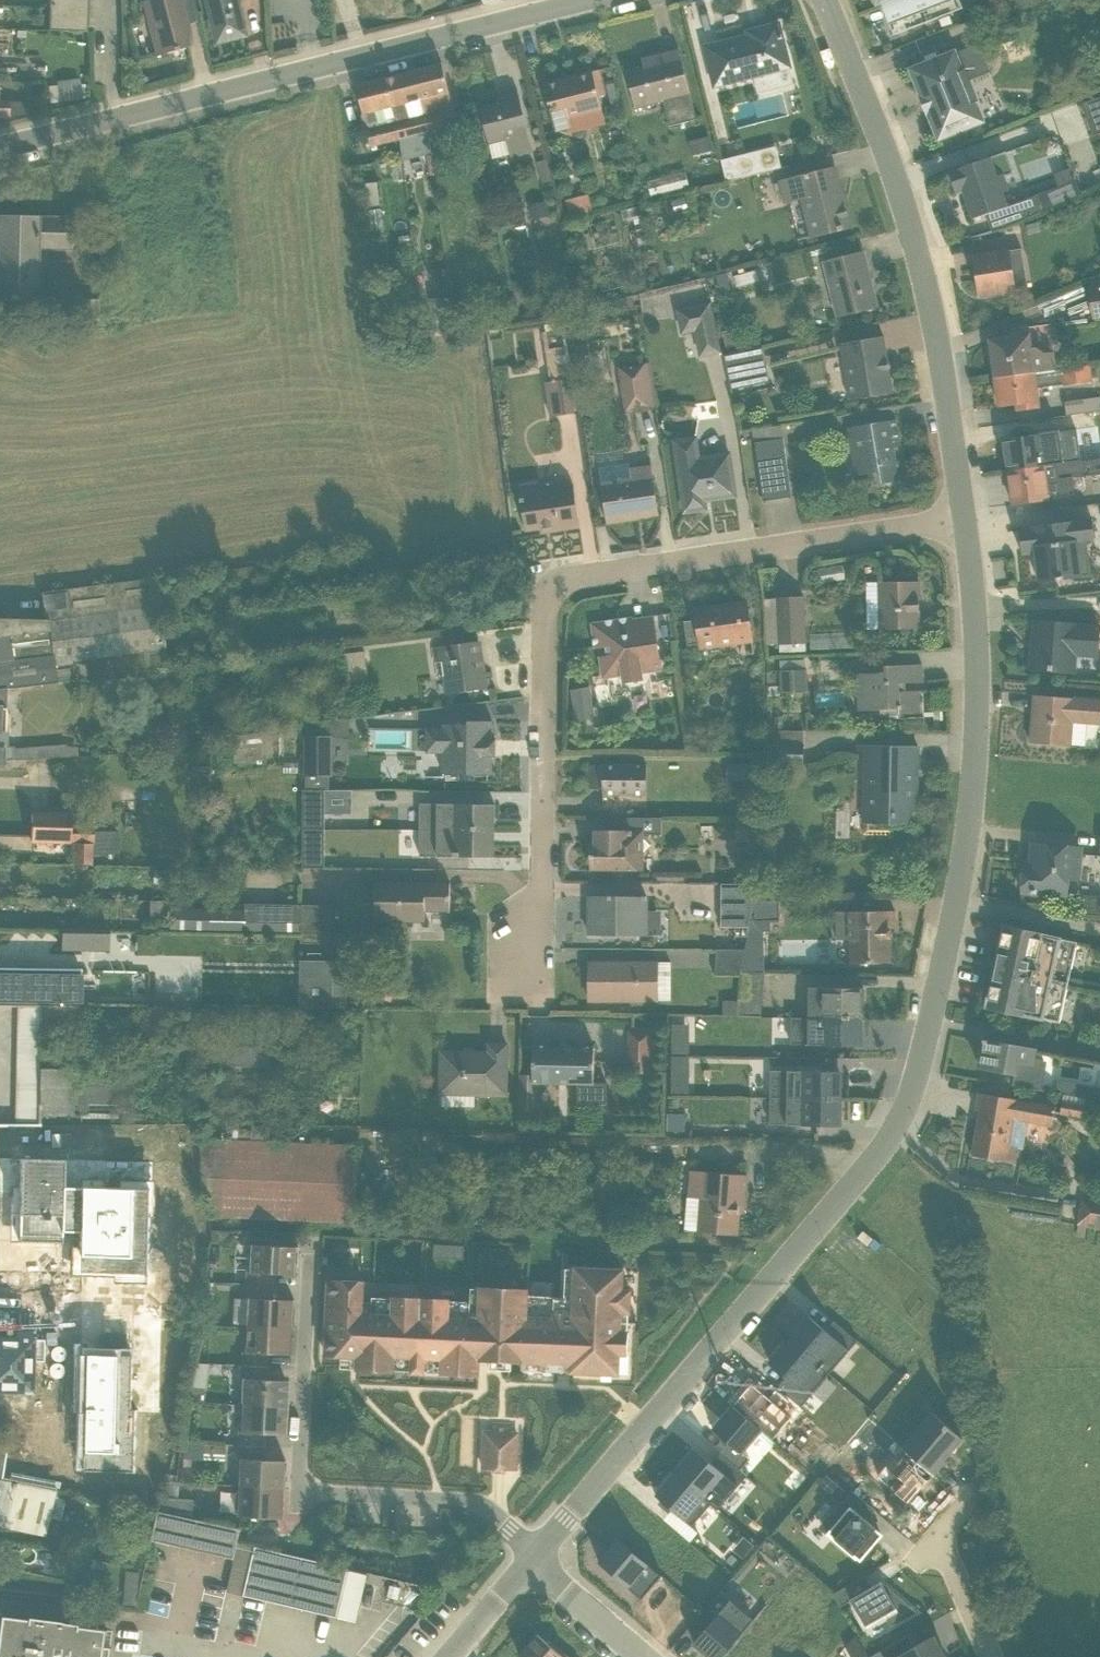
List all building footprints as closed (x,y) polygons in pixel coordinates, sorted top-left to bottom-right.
[(46,32),(84,33),(85,0),(47,0),(46,32)] [(192,46),(186,25),(180,0),(147,0),(140,2),(154,56),(186,48),(192,46)] [(186,25),(199,22),(194,0),(180,0),(186,25)] [(220,42),(247,35),(239,0),(209,0),(220,42)] [(955,4),(953,0),(870,0),(883,33),(955,4)] [(746,34),(702,46),(714,90),(794,69),(781,20),(745,30),(746,34)] [(932,144),(981,124),(951,49),(902,69),(932,144)] [(670,126),(698,118),(680,50),(662,54),(664,60),(644,66),(626,70),(636,108),(664,101),(670,126)] [(664,60),(662,54),(642,59),(644,66),(664,60)] [(429,133),(458,126),(443,65),(414,72),(429,133)] [(600,70),(593,72),(599,96),(606,95),(600,70)] [(429,133),(414,72),(386,79),(401,140),(404,160),(432,154),(429,133)] [(573,134),(607,125),(599,96),(593,72),(544,85),(557,132),(571,128),(573,134)] [(372,147),(401,140),(386,79),(357,86),(372,147)] [(56,89),(45,91),(47,108),(86,103),(84,88),(78,88),(78,82),(55,85),(56,89)] [(1092,90),(1095,100),(1072,108),(1079,128),(1099,121),(1099,87),(1092,90)] [(512,158),(534,153),(519,91),(505,94),(506,101),(480,107),(494,159),(511,155),(512,158)] [(718,107),(725,137),(773,125),(765,95),(718,107)] [(678,160),(702,156),(698,133),(674,138),(678,160)] [(1069,156),(1076,180),(1099,173),(1099,147),(1069,156)] [(957,208),(1000,191),(990,163),(946,180),(957,208)] [(1064,189),(1077,184),(1068,164),(1056,169),(1064,189)] [(801,243),(851,229),(834,166),(777,181),(783,204),(790,203),(801,243)] [(555,213),(578,206),(573,190),(551,197),(555,213)] [(516,204),(518,217),(533,213),(530,201),(516,204)] [(36,298),(37,249),(79,250),(80,215),(0,213),(0,297),(36,298)] [(972,298),(1012,293),(1006,249),(966,254),(972,298)] [(833,319),(876,308),(862,252),(819,263),(833,319)] [(1086,287),(1090,316),(1099,315),(1099,285),(1086,287)] [(705,348),(695,299),(662,305),(667,329),(681,327),(686,351),(705,348)] [(984,339),(990,380),(1031,375),(1026,334),(984,339)] [(847,402),(892,395),(882,338),(837,345),(847,402)] [(1072,355),(1049,358),(1051,380),(1075,377),(1072,355)] [(610,411),(636,410),(634,361),(608,362),(610,411)] [(552,375),(534,376),(536,411),(555,410),(552,375)] [(994,415),(1036,409),(1031,375),(990,380),(994,415)] [(617,420),(607,423),(612,444),(622,442),(617,420)] [(854,488),(904,480),(894,420),(845,427),(854,488)] [(782,426),(754,430),(764,501),(792,497),(782,426)] [(998,439),(1003,477),(1042,473),(1037,434),(998,439)] [(670,440),(681,513),(706,510),(705,501),(735,497),(728,453),(699,457),(696,436),(670,440)] [(603,526),(657,520),(650,466),(626,469),(627,480),(598,483),(603,526)] [(1007,511),(1046,506),(1042,473),(1003,477),(1007,511)] [(519,535),(576,527),(571,487),(542,491),(541,482),(513,486),(519,535)] [(1039,587),(1081,582),(1075,521),(1033,525),(1039,587)] [(167,667),(154,577),(41,592),(43,620),(0,619),(0,688),(167,667)] [(878,626),(919,626),(918,578),(877,579),(878,626)] [(800,590),(775,592),(780,651),(804,649),(800,590)] [(696,649),(752,641),(746,597),(689,606),(696,649)] [(599,678),(660,668),(650,611),(590,621),(599,678)] [(1097,654),(1099,619),(1032,615),(1029,668),(1071,671),(1072,653),(1097,654)] [(443,693),(488,686),(480,638),(435,645),(443,693)] [(330,651),(334,684),(354,681),(350,649),(330,651)] [(856,713),(920,712),(919,661),(855,662),(856,713)] [(801,666),(781,670),(786,695),(806,692),(801,666)] [(579,681),(559,683),(562,716),(582,714),(579,681)] [(1099,714),(1099,697),(1030,692),(1026,739),(1069,742),(1070,722),(1099,724),(1099,714)] [(319,768),(320,732),(345,733),(345,716),(296,714),(294,767),(319,768)] [(439,770),(492,770),(491,717),(440,717),(440,725),(426,725),(426,751),(439,751),(439,770)] [(816,725),(767,725),(767,756),(816,756),(816,725)] [(859,822),(916,822),(916,743),(859,743),(859,822)] [(698,779),(702,793),(717,790),(715,779),(736,774),(732,757),(713,762),(716,775),(698,779)] [(598,794),(645,794),(645,761),(597,761),(598,794)] [(420,798),(419,823),(492,825),(493,800),(420,798)] [(45,805),(44,812),(30,811),(29,842),(90,844),(90,856),(116,854),(114,831),(90,833),(90,824),(69,825),(68,805),(45,805)] [(743,816),(726,815),(724,836),(741,837),(743,816)] [(419,852),(491,854),(492,825),(419,823),(419,852)] [(586,867),(640,867),(641,825),(586,825),(586,867)] [(1088,851),(1099,851),(1099,833),(1088,833),(1088,851)] [(1078,877),(1081,841),(1028,836),(1025,862),(1017,861),(1014,894),(1066,899),(1068,876),(1078,877)] [(708,877),(708,924),(734,923),(734,944),(768,943),(767,897),(748,897),(748,877),(708,877)] [(450,908),(449,880),(370,880),(371,919),(424,919),(424,908),(450,908)] [(585,935),(648,934),(647,891),(584,892),(585,935)] [(166,898),(147,898),(147,916),(165,916),(166,898)] [(245,907),(168,906),(168,927),(301,930),(301,927),(332,928),(332,901),(246,899),(245,907)] [(836,961),(893,961),(894,907),(836,907),(836,961)] [(981,999),(1056,1017),(1075,941),(1000,922),(981,999)] [(105,928),(57,927),(58,947),(105,947),(105,928)] [(728,970),(729,946),(707,944),(706,969),(728,970)] [(334,956),(301,956),(301,1002),(347,1002),(348,972),(334,972),(334,956)] [(586,1002),(654,1002),(654,958),(586,958),(586,1002)] [(14,1005),(39,1005),(80,1005),(80,969),(0,969),(0,1004),(14,1005)] [(710,996),(710,1011),(750,1013),(752,973),(731,972),(730,996),(710,996)] [(809,1017),(864,1018),(864,988),(809,987),(809,1017)] [(39,1005),(14,1005),(13,1124),(38,1124),(39,1005)] [(863,1036),(864,1018),(809,1017),(792,1017),(792,1044),(859,1045),(860,1036),(863,1036)] [(616,1065),(640,1066),(642,1024),(618,1022),(616,1065)] [(1009,1082),(1038,1087),(1043,1057),(1031,1056),(1033,1043),(977,1035),(972,1063),(1011,1070),(1009,1082)] [(437,1092),(508,1093),(509,1040),(484,1040),(484,1050),(438,1049),(437,1092)] [(530,1080),(591,1081),(592,1043),(531,1042),(530,1080)] [(771,1098),(843,1099),(843,1077),(836,1077),(836,1071),(772,1070),(771,1098)] [(1048,1124),(1052,1102),(977,1089),(966,1153),(1015,1163),(1017,1143),(1007,1141),(1011,1117),(1048,1124)] [(835,1119),(843,1119),(843,1099),(771,1098),(771,1124),(835,1125),(835,1119)] [(359,1144),(200,1137),(211,1215),(356,1222),(359,1144)] [(18,1158),(16,1242),(58,1243),(58,1231),(69,1232),(68,1274),(118,1275),(118,1280),(151,1281),(153,1189),(61,1186),(62,1159),(18,1158)] [(737,1232),(738,1211),(743,1212),(746,1171),(687,1167),(686,1194),(697,1195),(695,1229),(737,1232)] [(1066,1198),(1063,1227),(1099,1232),(1099,1202),(1066,1198)] [(243,1268),(293,1270),(294,1243),(245,1241),(243,1268)] [(321,1276),(318,1352),(349,1354),(348,1363),(383,1364),(384,1349),(397,1350),(396,1362),(416,1362),(416,1351),(434,1352),(434,1367),(473,1369),(474,1355),(605,1361),(606,1348),(622,1349),(623,1324),(615,1324),(616,1308),(628,1308),(629,1281),(617,1281),(618,1265),(563,1262),(561,1305),(545,1304),(544,1311),(523,1310),(524,1282),(471,1280),(469,1310),(439,1309),(439,1293),(383,1291),(382,1307),(356,1306),(357,1277),(321,1276)] [(242,1323),(288,1326),(290,1298),(244,1295),(242,1323)] [(857,1339),(834,1319),(825,1329),(809,1315),(789,1338),(829,1373),(857,1339)] [(240,1348),(286,1351),(288,1326),(242,1323),(240,1348)] [(26,1394),(26,1361),(39,1361),(39,1338),(27,1338),(27,1329),(14,1329),(14,1338),(0,1337),(0,1393),(26,1394)] [(829,1373),(789,1338),(770,1361),(786,1375),(777,1385),(801,1406),(829,1373)] [(80,1470),(135,1471),(137,1410),(132,1410),(133,1356),(79,1355),(77,1408),(82,1409),(80,1470)] [(239,1376),(239,1402),(282,1404),(283,1377),(239,1376)] [(752,1382),(732,1405),(763,1430),(773,1439),(791,1418),(794,1421),(804,1409),(801,1406),(777,1385),(768,1396),(752,1382)] [(238,1429),(281,1430),(282,1404),(239,1402),(238,1429)] [(729,1442),(721,1452),(741,1469),(750,1458),(743,1453),(763,1430),(732,1405),(713,1428),(729,1442)] [(962,1437),(925,1406),(896,1441),(935,1474),(947,1460),(945,1458),(962,1437)] [(517,1420),(478,1420),(477,1468),(516,1469),(517,1420)] [(17,1443),(29,1445),(32,1424),(19,1422),(17,1443)] [(31,1447),(53,1449),(55,1426),(33,1424),(31,1447)] [(696,1449),(676,1472),(717,1508),(745,1473),(741,1469),(721,1452),(711,1462),(696,1449)] [(235,1454),(233,1481),(279,1484),(281,1457),(235,1454)] [(717,1508),(676,1472),(656,1494),(673,1509),(665,1518),(689,1540),(717,1508)] [(44,1537),(47,1517),(59,1520),(65,1492),(0,1479),(0,1528),(44,1537)] [(231,1512),(277,1515),(279,1484),(233,1481),(231,1512)] [(875,1509),(852,1490),(821,1527),(861,1560),(868,1552),(866,1550),(881,1533),(871,1524),(868,1528),(863,1523),(875,1509)] [(357,1621),(369,1573),(239,1542),(241,1528),(160,1511),(154,1538),(235,1557),(227,1590),(357,1621)] [(662,1575),(619,1538),(599,1562),(643,1598),(662,1575)] [(25,1553),(25,1572),(45,1572),(45,1553),(25,1553)] [(865,1577),(834,1594),(840,1605),(852,1598),(866,1623),(885,1613),(892,1625),(916,1611),(882,1581),(871,1587),(865,1577)] [(690,1627),(700,1635),(694,1642),(712,1656),(721,1656),(754,1618),(721,1591),(690,1627)] [(111,1648),(104,1647),(106,1629),(0,1616),(0,1656),(110,1656),(111,1648)] [(520,1654),(523,1656),(570,1656),(539,1631),(520,1654)] [(880,1650),(884,1656),(947,1656),(934,1635),(915,1645),(908,1634),(880,1650)]
